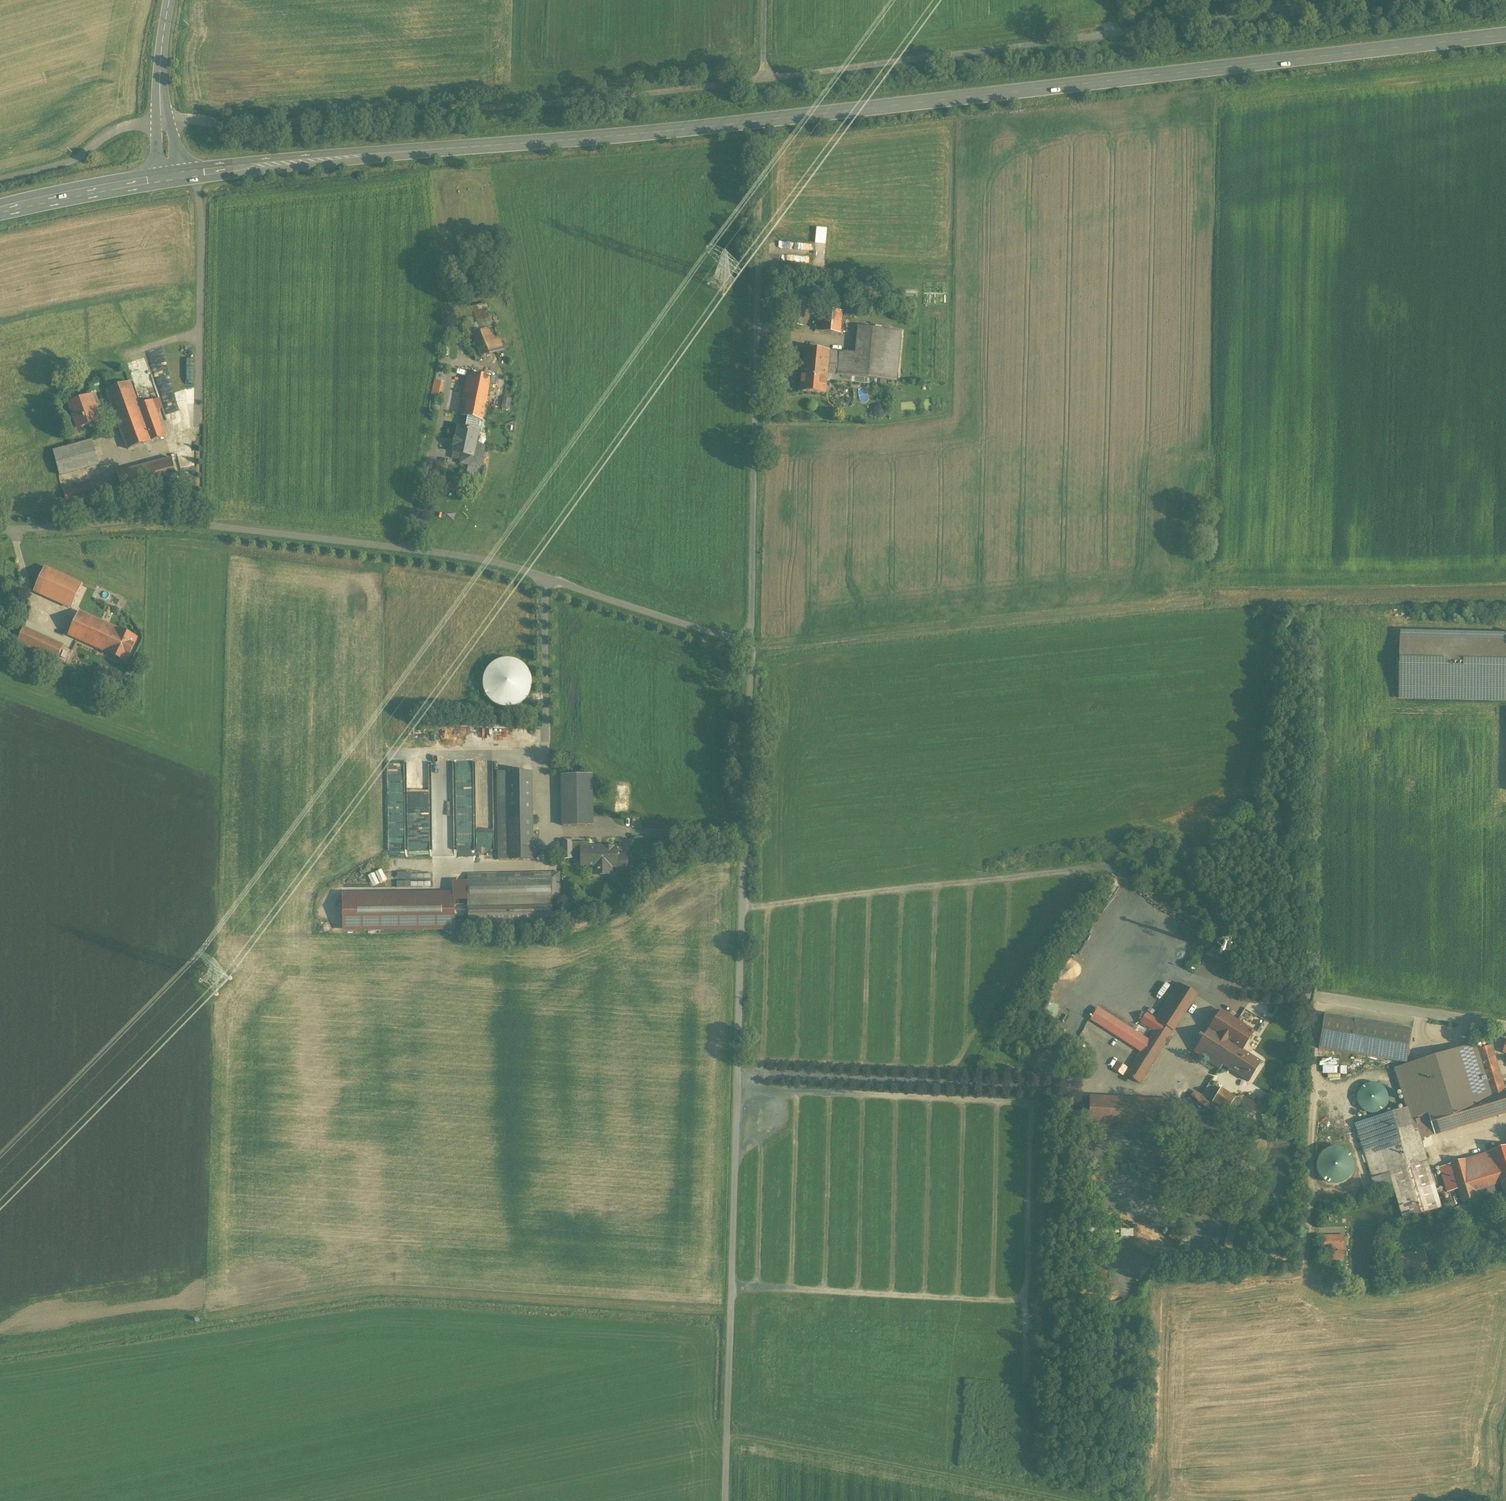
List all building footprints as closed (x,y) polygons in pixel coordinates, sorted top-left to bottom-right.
[(503,350),(484,303),(462,312),(481,359),(503,350)] [(838,333),(841,311),(817,309),(816,331),(838,333)] [(854,354),(828,351),(827,374),(837,375),(837,381),(869,384),(869,378),(896,381),(901,331),(858,327),(854,354)] [(825,395),(827,374),(828,351),(805,348),(800,391),(825,395)] [(166,353),(152,355),(155,380),(169,378),(166,353)] [(133,376),(149,372),(145,354),(129,358),(133,376)] [(490,378),(468,373),(462,400),(464,400),(461,416),(467,417),(478,420),(481,420),(490,378)] [(437,378),(433,394),(444,396),(447,381),(437,378)] [(115,414),(138,406),(129,382),(107,390),(115,414)] [(92,396),(69,404),(79,428),(99,421),(92,396)] [(138,406),(115,414),(128,450),(165,437),(154,408),(161,404),(159,398),(138,406)] [(465,429),(459,428),(453,453),(463,455),(461,463),(479,467),(484,447),(475,445),(478,432),(475,431),(478,420),(467,417),(465,429)] [(99,465),(92,441),(68,448),(53,452),(60,476),(99,465)] [(172,457),(116,472),(123,497),(178,480),(172,457)] [(83,584),(45,568),(34,590),(72,608),(83,584)] [(106,651),(117,627),(82,613),(70,635),(106,651)] [(64,645),(24,627),(17,641),(57,660),(64,645)] [(117,627),(106,651),(126,660),(137,636),(117,627)] [(1402,632),(1400,698),(1505,701),(1505,635),(1402,632)] [(505,696),(504,703),(527,707),(535,664),(495,656),(488,693),(505,696)] [(431,766),(407,766),(408,853),(416,853),(416,854),(431,854),(431,766)] [(532,773),(498,773),(499,861),(533,860),(532,773)] [(591,775),(561,776),(562,827),(592,826),(591,775)] [(459,818),(460,855),(476,855),(475,829),(469,829),(468,818),(459,818)] [(571,842),(562,842),(563,859),(572,859),(572,858),(572,853),(571,843),(571,842)] [(572,853),(581,853),(581,848),(587,848),(587,843),(571,843),(572,853)] [(616,847),(587,848),(581,848),(581,853),(581,858),(581,867),(596,867),(596,872),(611,871),(610,866),(616,866),(616,856),(616,847)] [(626,855),(616,856),(616,866),(616,869),(627,868),(626,855)] [(551,873),(467,875),(468,909),(552,908),(552,901),(552,885),(551,873)] [(454,898),(343,898),(343,928),(454,927),(454,898)] [(552,908),(468,909),(468,924),(552,923),(552,908)] [(1202,930),(1196,937),(1200,941),(1206,934),(1202,930)] [(1196,995),(1178,983),(1155,1019),(1146,1013),(1140,1022),(1154,1031),(1147,1041),(1097,1008),(1086,1026),(1136,1058),(1125,1075),(1140,1083),(1141,1081),(1144,1080),(1143,1078),(1150,1067),(1153,1066),(1152,1064),(1160,1051),(1163,1050),(1162,1048),(1170,1036),(1172,1035),(1172,1033),(1173,1031),(1196,995)] [(1235,1045),(1242,1050),(1253,1032),(1220,1011),(1208,1029),(1235,1045)] [(1412,1030),(1323,1015),(1318,1049),(1407,1064),(1412,1030)] [(1222,1065),(1235,1045),(1208,1029),(1201,1040),(1193,1052),(1219,1069),(1222,1065)] [(1235,1045),(1222,1065),(1248,1082),(1261,1063),(1242,1050),(1235,1045)] [(1478,1050),(1491,1094),(1467,1102),(1459,1075),(1400,1093),(1405,1109),(1355,1124),(1371,1179),(1389,1173),(1403,1220),(1441,1209),(1420,1139),(1505,1113),(1505,1093),(1505,1091),(1492,1046),(1478,1050)] [(1325,1072),(1340,1073),(1340,1066),(1355,1066),(1355,1059),(1325,1058),(1325,1072)] [(1192,1082),(1186,1069),(1173,1075),(1179,1087),(1192,1082)] [(1235,1098),(1209,1082),(1201,1095),(1226,1111),(1232,1102),(1235,1098)] [(1377,1085),(1372,1084),(1367,1086),(1363,1088),(1360,1092),(1359,1097),(1359,1102),(1361,1106),(1364,1110),(1369,1112),(1373,1113),(1378,1111),(1382,1109),(1385,1105),(1387,1100),(1387,1095),(1385,1091),(1381,1087),(1377,1085)] [(1242,1096),(1235,1098),(1232,1102),(1237,1105),(1250,1113),(1255,1105),(1242,1096)] [(1171,1102),(1090,1097),(1089,1122),(1155,1126),(1169,1127),(1171,1102)] [(1185,1102),(1171,1102),(1169,1127),(1184,1128),(1185,1102)] [(1237,1105),(1232,1102),(1226,1111),(1231,1114),(1237,1105)] [(1155,1126),(1089,1122),(1088,1130),(1155,1134),(1155,1126)] [(1320,1151),(1317,1157),(1315,1163),(1315,1170),(1318,1176),(1323,1180),(1329,1183),(1335,1184),(1342,1182),(1347,1178),(1351,1173),(1353,1167),(1352,1160),(1349,1154),(1345,1149),(1339,1147),(1332,1146),(1326,1148),(1320,1151)] [(1501,1182),(1505,1181),(1505,1148),(1478,1156),(1483,1172),(1471,1175),(1475,1190),(1501,1182)] [(1477,1197),(1475,1190),(1471,1175),(1466,1159),(1439,1168),(1447,1193),(1458,1189),(1464,1203),(1477,1197)] [(1341,1236),(1323,1237),(1323,1252),(1331,1251),(1330,1248),(1341,1248),(1341,1236)] [(1423,1249),(1401,1256),(1404,1270),(1427,1263),(1423,1249)]
